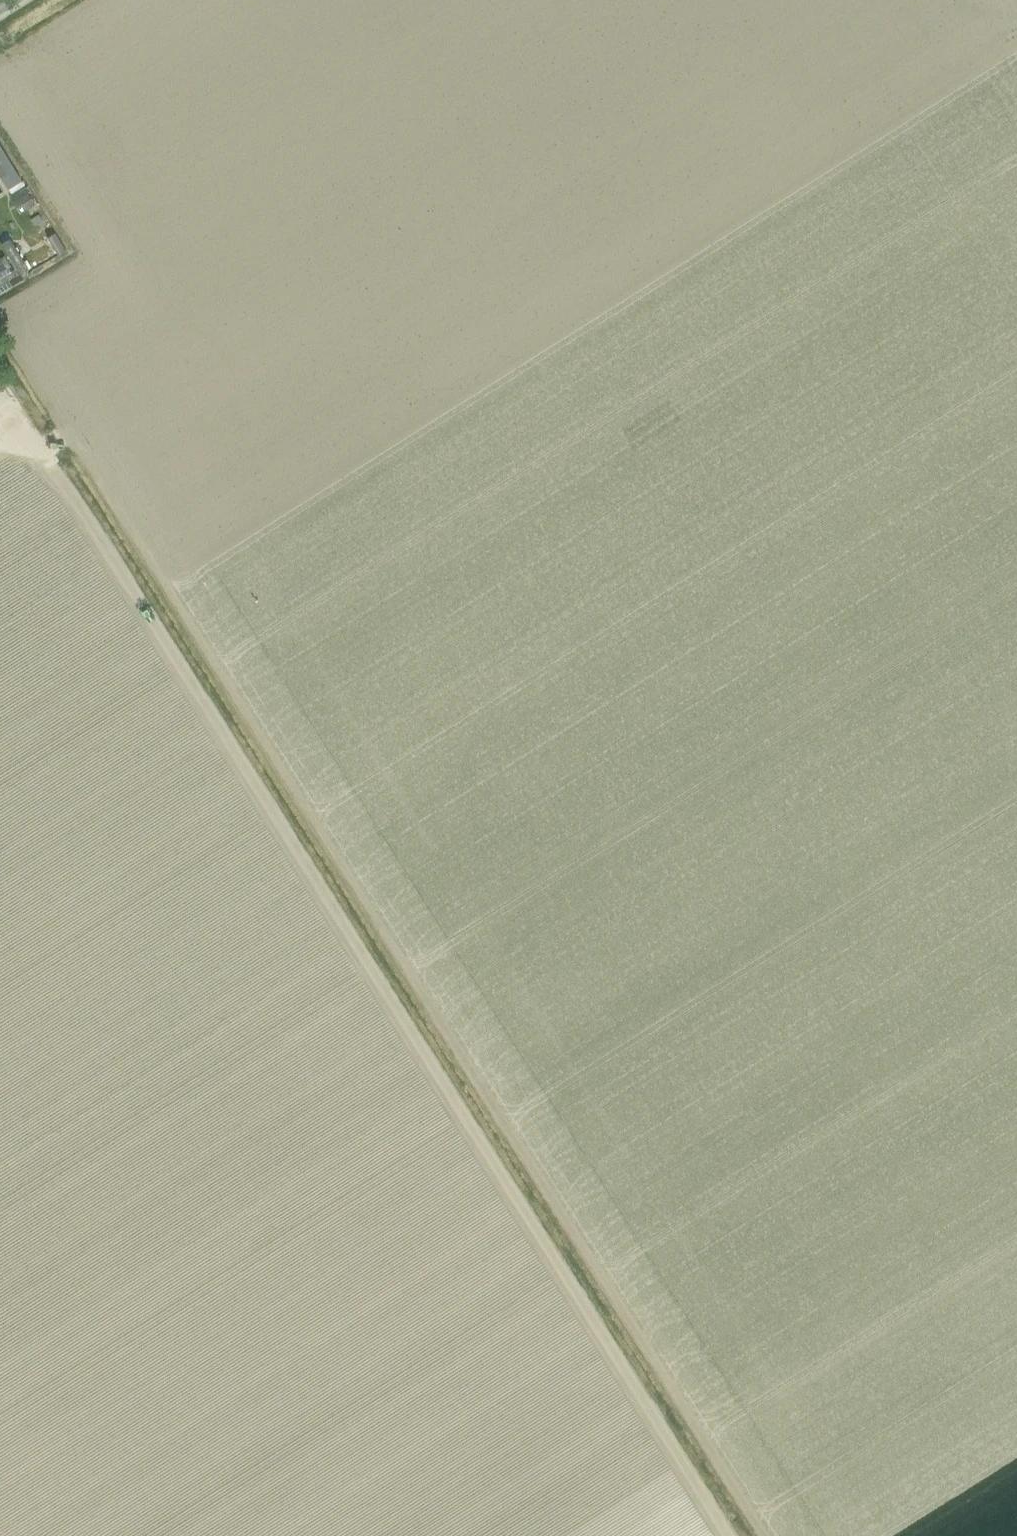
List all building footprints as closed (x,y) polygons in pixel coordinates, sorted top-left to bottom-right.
[(3,180),(17,170),(1,146),(0,147),(0,176),(3,180)] [(44,258),(59,254),(54,239),(40,243),(44,258)] [(8,260),(0,261),(0,277),(11,275),(8,260)]
